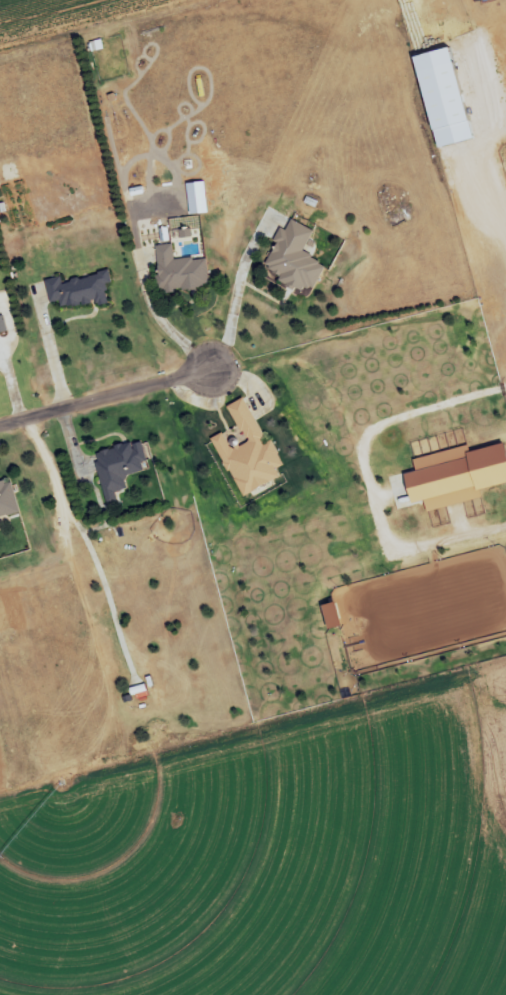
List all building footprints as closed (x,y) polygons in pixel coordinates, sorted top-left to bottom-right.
[(94,51),(105,48),(102,39),(91,43),(94,51)] [(313,231),(289,219),(264,270),(312,294),(326,265),(303,253),(313,231)] [(156,246),(159,291),(209,288),(207,257),(174,259),(174,245),(156,246)] [(45,280),(51,303),(60,301),(62,309),(109,299),(106,285),(113,284),(110,271),(63,282),(62,276),(45,280)] [(149,470),(141,441),(97,454),(109,495),(129,490),(125,477),(149,470)] [(0,481),(0,522),(21,517),(11,478),(0,481)]
